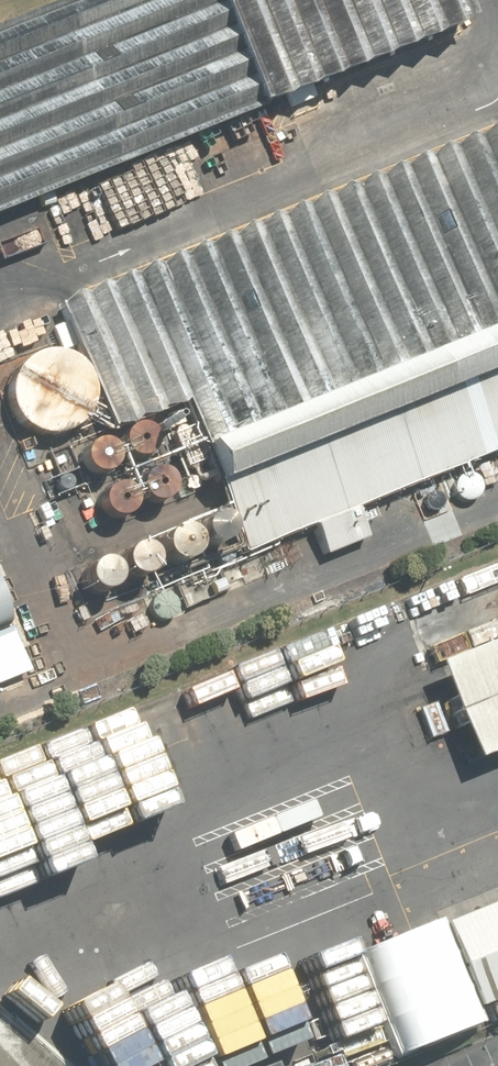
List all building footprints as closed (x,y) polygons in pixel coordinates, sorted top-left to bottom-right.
[(0,40),(0,221),(476,35),(462,0),(103,0),(0,40)] [(246,550),(497,453),(497,140),(67,306),(127,461),(200,433),(246,550)] [(14,359),(9,364),(4,369),(0,375),(0,376),(0,410),(3,416),(8,422),(13,426),(19,430),(26,432),(33,434),(40,434),(47,433),(54,430),(60,427),(66,422),(70,417),(74,411),(76,404),(78,397),(78,390),(77,383),(74,376),(71,370),(66,365),(61,360),(55,356),(48,354),(41,353),(34,352),(27,354),(20,356),(18,357),(14,359)] [(76,441),(72,443),(69,445),(67,447),(65,450),(64,453),(63,457),(63,460),(64,463),(65,466),(66,469),(68,472),(71,474),(73,476),(77,477),(80,478),(83,478),(86,478),(89,477),(92,475),(95,473),(97,471),(99,468),(101,465),(101,462),(102,459),(101,455),(100,452),(99,449),(97,447),(95,444),(92,442),(89,441),(86,440),(82,440),(79,440),(76,441)] [(137,470),(134,470),(131,472),(128,473),(126,476),(124,478),(123,481),(122,484),(121,487),(121,490),(122,494),(123,497),(125,499),(127,502),(130,504),(133,505),(136,506),(139,506),(142,506),(145,505),(148,504),(151,502),(153,500),(155,498),(157,495),(158,492),(158,489),(158,485),(157,482),(156,479),(154,477),(152,474),(149,472),(147,471),(144,470),(140,470),(137,470)] [(88,491),(85,495),(84,498),(84,501),(84,504),(85,507),(86,510),(87,513),(89,515),(92,517),(94,519),(97,520),(100,520),(103,520),(107,520),(109,519),(112,517),(115,515),(117,513),(118,510),(119,507),(120,504),(120,501),(120,498),(119,495),(117,492),(115,490),(113,488),(110,486),(107,485),(104,484),(101,484),(98,485),(95,485),(92,487),(90,489),(88,491)] [(172,540),(175,545),(179,549),(184,551),(190,552),(195,550),(200,547),(203,543),(205,538),(205,532),(203,527),(200,523),(195,519),(190,518),(185,518),(179,520),(175,524),(172,529),(171,535),(172,540)] [(162,565),(168,561),(171,556),(173,549),(172,543),(169,537),(165,533),(160,530),(154,529),(149,530),(143,532),(139,536),(136,541),(134,547),(135,554),(138,560),(143,564),(149,567),(156,567),(162,565)] [(121,583),(127,581),(132,577),(135,571),(136,565),(135,558),(132,551),(127,547),(121,544),(113,544),(107,546),(101,550),(98,556),(96,562),(97,568),(99,574),(103,579),(109,582),(115,584),(121,583)] [(71,564),(70,565),(68,567),(66,570),(65,573),(64,575),(64,578),(64,581),(65,584),(66,586),(68,589),(70,591),(72,593),(75,594),(78,594),(81,595),(84,594),(86,594),(89,592),(91,591),(93,589),(95,586),(96,584),(97,581),(97,578),(97,575),(96,572),(95,570),(93,567),(91,565),(89,564),(86,562),(83,562),(80,561),(78,562),(75,562),(72,564),(71,564)] [(20,632),(0,581),(0,640),(20,632)] [(486,769),(497,764),(497,655),(448,675),(486,769)] [(442,923),(477,1012),(497,1004),(497,901),(442,923)]
